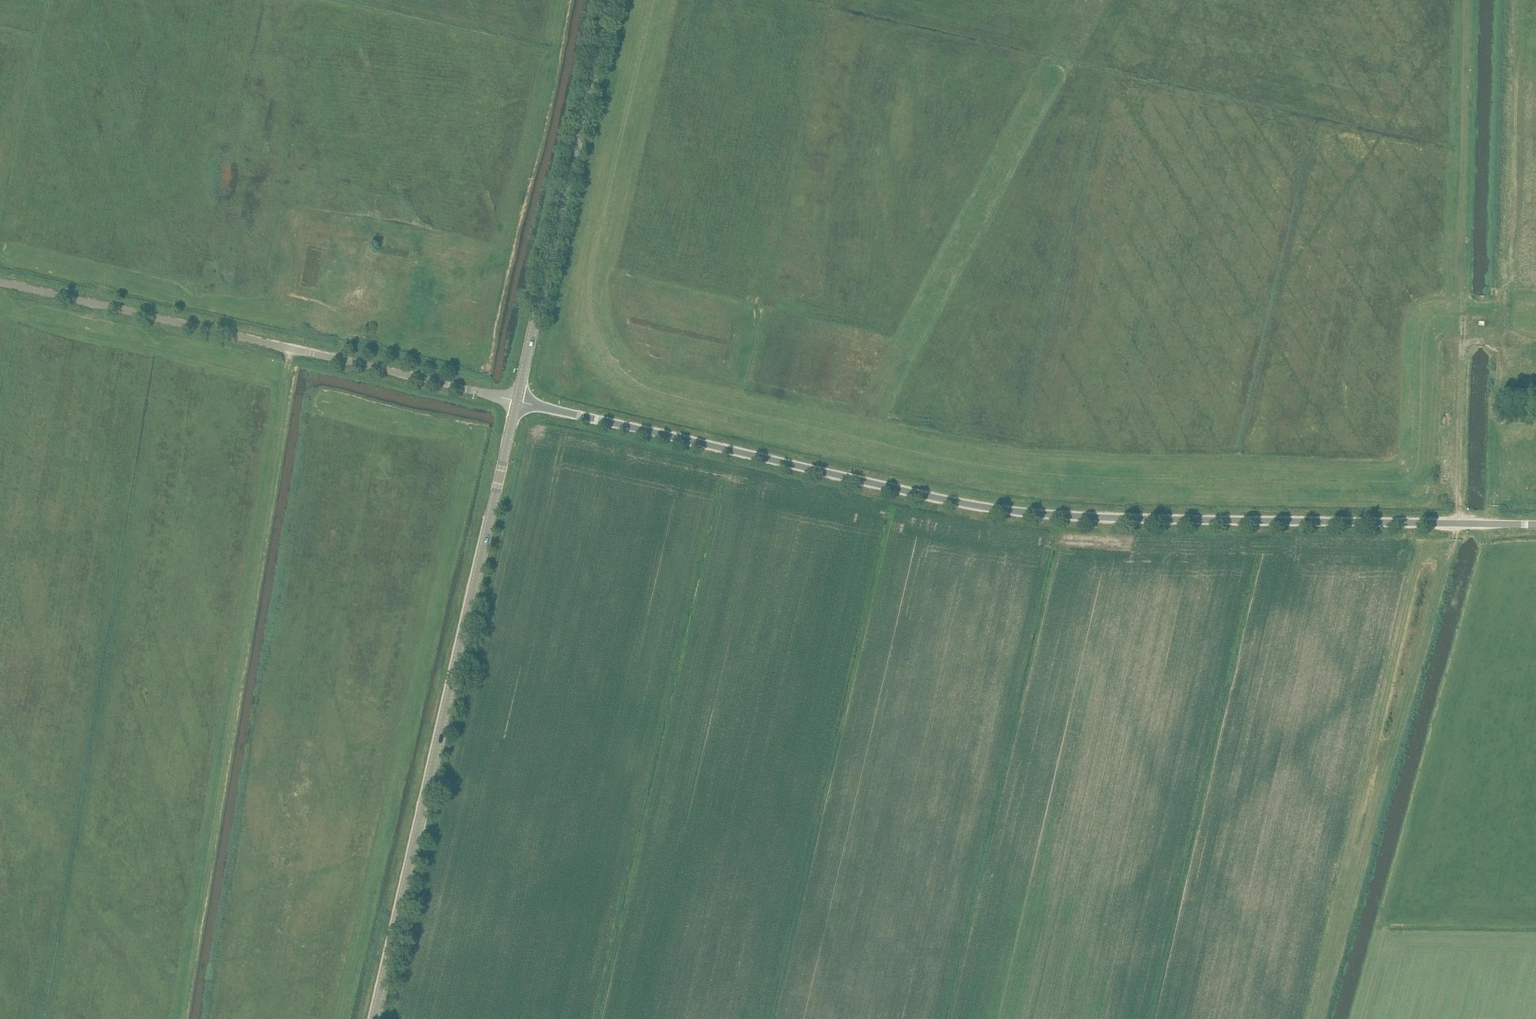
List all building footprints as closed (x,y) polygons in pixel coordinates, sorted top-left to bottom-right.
[(1457,337),(1444,337),(1445,350),(1458,350),(1457,337)] [(1458,367),(1458,354),(1445,355),(1446,368),(1458,367)]
